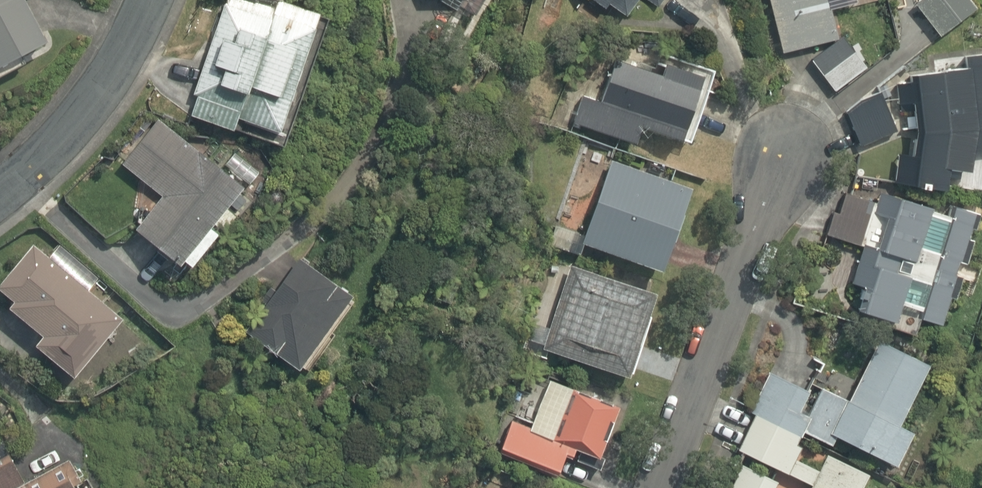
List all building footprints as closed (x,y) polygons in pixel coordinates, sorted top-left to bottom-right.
[(24,68),(19,57),(43,46),(22,0),(0,0),(0,79),(24,68)] [(319,13),(275,0),(220,0),(183,119),(277,148),(319,13)] [(467,8),(471,0),(451,0),(467,8)] [(601,10),(606,3),(625,15),(635,0),(587,0),(601,10)] [(657,9),(664,0),(644,0),(657,9)] [(780,51),(835,36),(825,0),(766,0),(780,51)] [(908,1),(934,35),(970,7),(964,0),(909,0),(908,1)] [(866,66),(842,37),(809,65),(833,93),(866,66)] [(910,129),(913,139),(906,139),(906,150),(894,149),(892,188),(943,193),(945,173),(966,175),(968,154),(981,156),(981,49),(962,51),(966,100),(940,102),(937,66),(900,69),(901,83),(887,90),(840,110),(858,152),(910,129)] [(705,69),(658,54),(652,72),(611,59),(598,101),(576,94),(567,123),(629,142),(635,122),(684,137),(705,69)] [(170,270),(178,261),(187,270),(216,236),(207,228),(239,191),(152,114),(109,162),(151,199),(124,230),(170,270)] [(686,182),(607,156),(579,241),(657,268),(686,182)] [(911,334),(916,316),(944,324),(976,214),(946,205),(943,215),(870,194),(868,201),(836,192),(823,236),(859,247),(840,314),(911,334)] [(29,342),(63,375),(126,308),(55,241),(43,253),(29,240),(0,270),(0,295),(6,301),(3,305),(35,336),(29,342)] [(349,299),(292,256),(238,329),(295,371),(349,299)] [(654,295),(564,263),(535,347),(625,379),(654,295)] [(751,409),(797,433),(827,449),(833,439),(885,467),(905,429),(893,422),(923,366),(870,338),(840,394),(810,378),(820,360),(778,338),(743,405),(751,409)] [(495,449),(555,473),(565,448),(589,458),(611,403),(526,370),(495,449)] [(797,433),(751,409),(730,449),(743,456),(740,461),(726,487),(856,487),(863,473),(821,451),(816,461),(789,447),(797,433)] [(9,452),(0,456),(0,487),(92,487),(77,456),(23,481),(9,452)]
